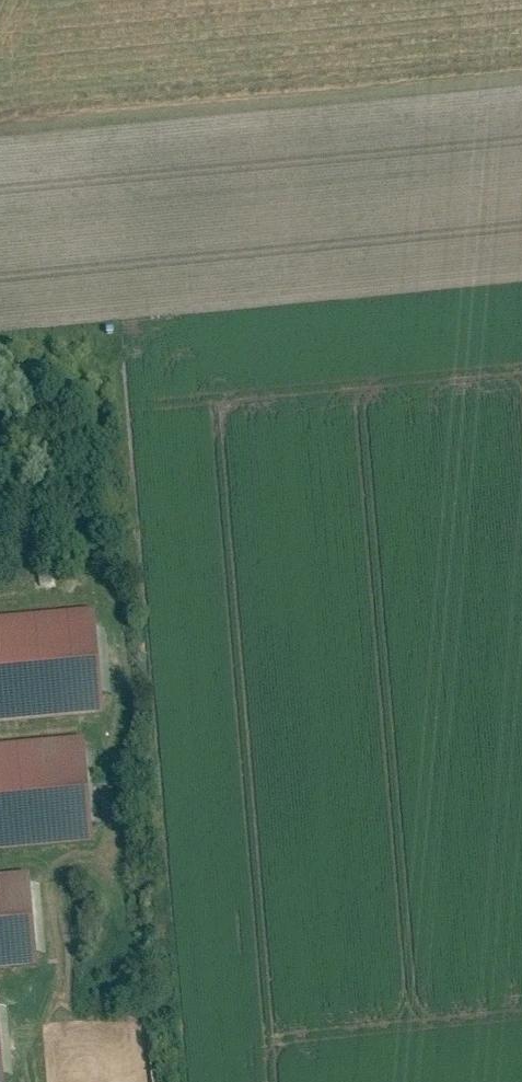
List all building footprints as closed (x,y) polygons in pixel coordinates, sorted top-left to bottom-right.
[(108,706),(98,604),(0,613),(0,716),(108,706)] [(98,838),(89,733),(0,741),(0,847),(98,838)] [(43,960),(35,868),(0,871),(0,964),(43,960)] [(12,1078),(3,985),(0,985),(0,1079),(12,1078)]
